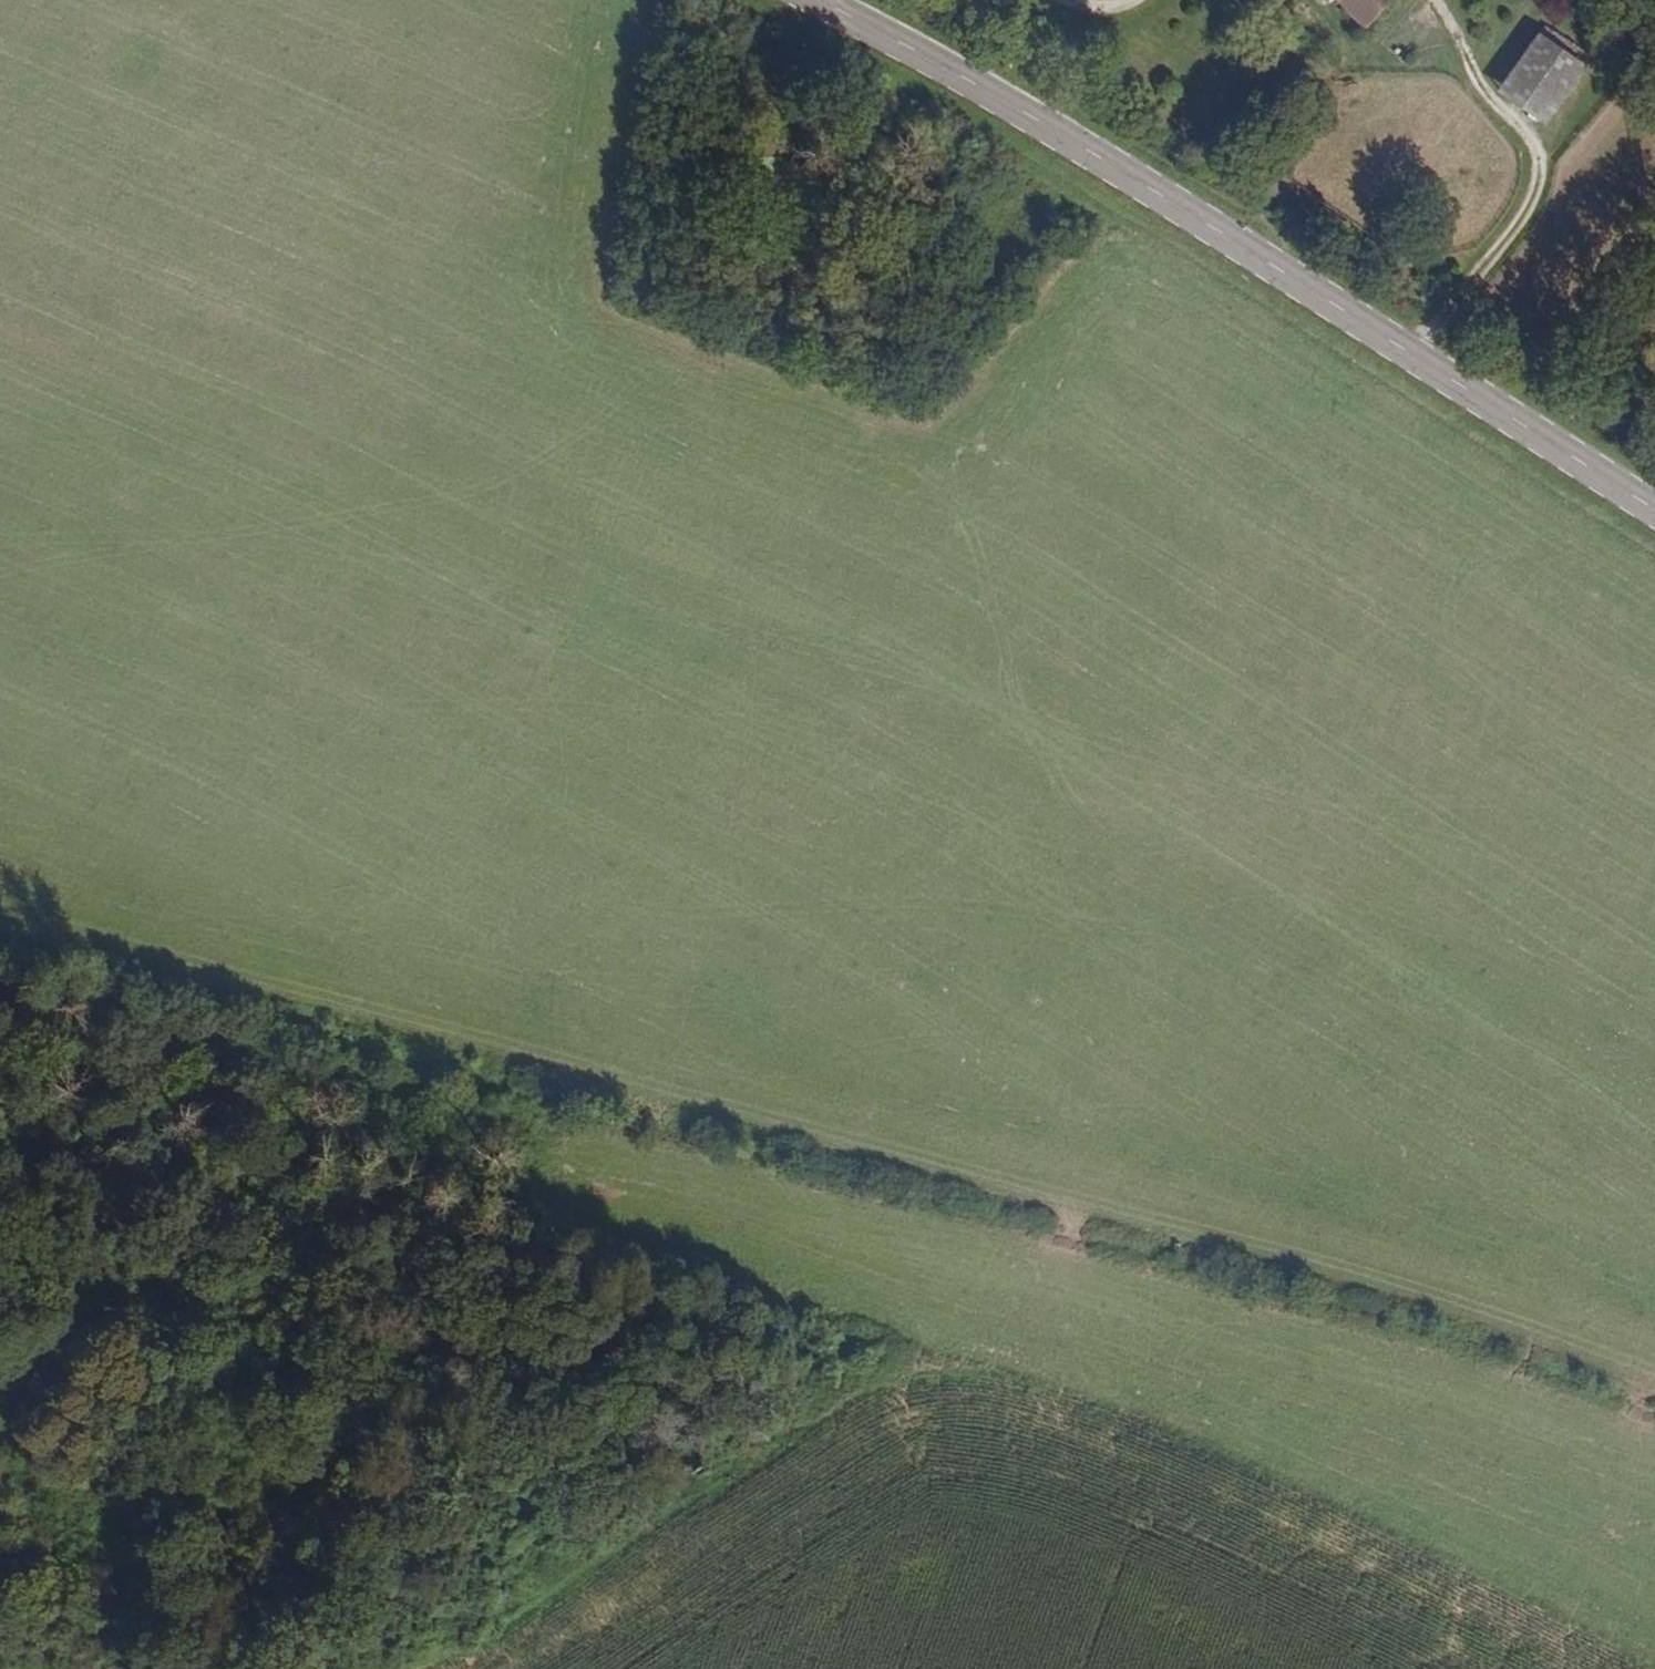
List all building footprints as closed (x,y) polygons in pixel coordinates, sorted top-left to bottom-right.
[(1334,11),(1346,0),(1324,0),(1334,11)] [(1544,33),(1499,90),(1544,125),(1589,68),(1544,33)]
